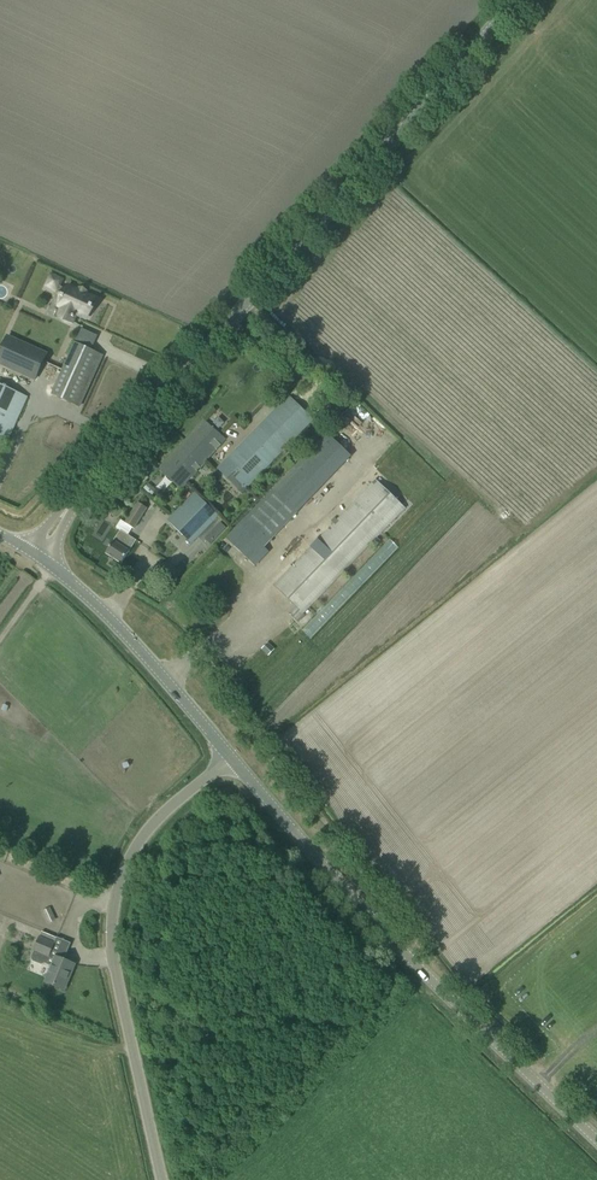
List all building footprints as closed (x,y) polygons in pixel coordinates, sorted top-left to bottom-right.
[(85,295),(67,287),(66,290),(59,287),(62,280),(51,274),(46,286),(57,291),(58,290),(64,292),(63,296),(62,296),(61,298),(61,299),(58,305),(62,307),(58,316),(70,321),(72,321),(73,319),(72,318),(73,316),(74,316),(76,313),(87,318),(91,309),(92,309),(93,306),(92,306),(95,299),(85,295)] [(45,357),(6,339),(0,352),(0,364),(35,380),(45,357)] [(102,356),(75,344),(52,395),(79,407),(102,356)] [(141,358),(133,368),(144,376),(151,365),(141,358)] [(26,397),(0,385),(0,437),(7,440),(12,429),(26,397)] [(252,482),(312,420),(288,396),(228,458),(217,469),(227,479),(231,475),(245,489),(252,482)] [(158,470),(180,490),(225,439),(203,420),(158,470)] [(236,422),(226,432),(234,440),(244,430),(236,422)] [(290,460),(283,467),(289,473),(296,466),(290,460)] [(375,481),(274,586),(296,607),(290,614),(296,620),(404,509),(375,481)] [(297,512),(273,489),(245,518),(269,541),(297,512)] [(218,516),(194,492),(167,520),(182,536),(189,528),(198,537),(218,516)] [(135,530),(148,508),(138,502),(138,503),(124,523),(133,529),(135,530)] [(212,543),(227,527),(221,521),(205,538),(212,543)] [(128,554),(135,540),(120,531),(105,554),(121,564),(128,554)] [(263,571),(281,551),(275,545),(257,565),(263,571)] [(33,951),(34,951),(31,958),(32,961),(41,965),(45,963),(46,964),(55,943),(39,936),(33,951)] [(56,958),(46,982),(63,990),(69,976),(68,976),(71,967),(72,968),(73,965),(56,958)]
